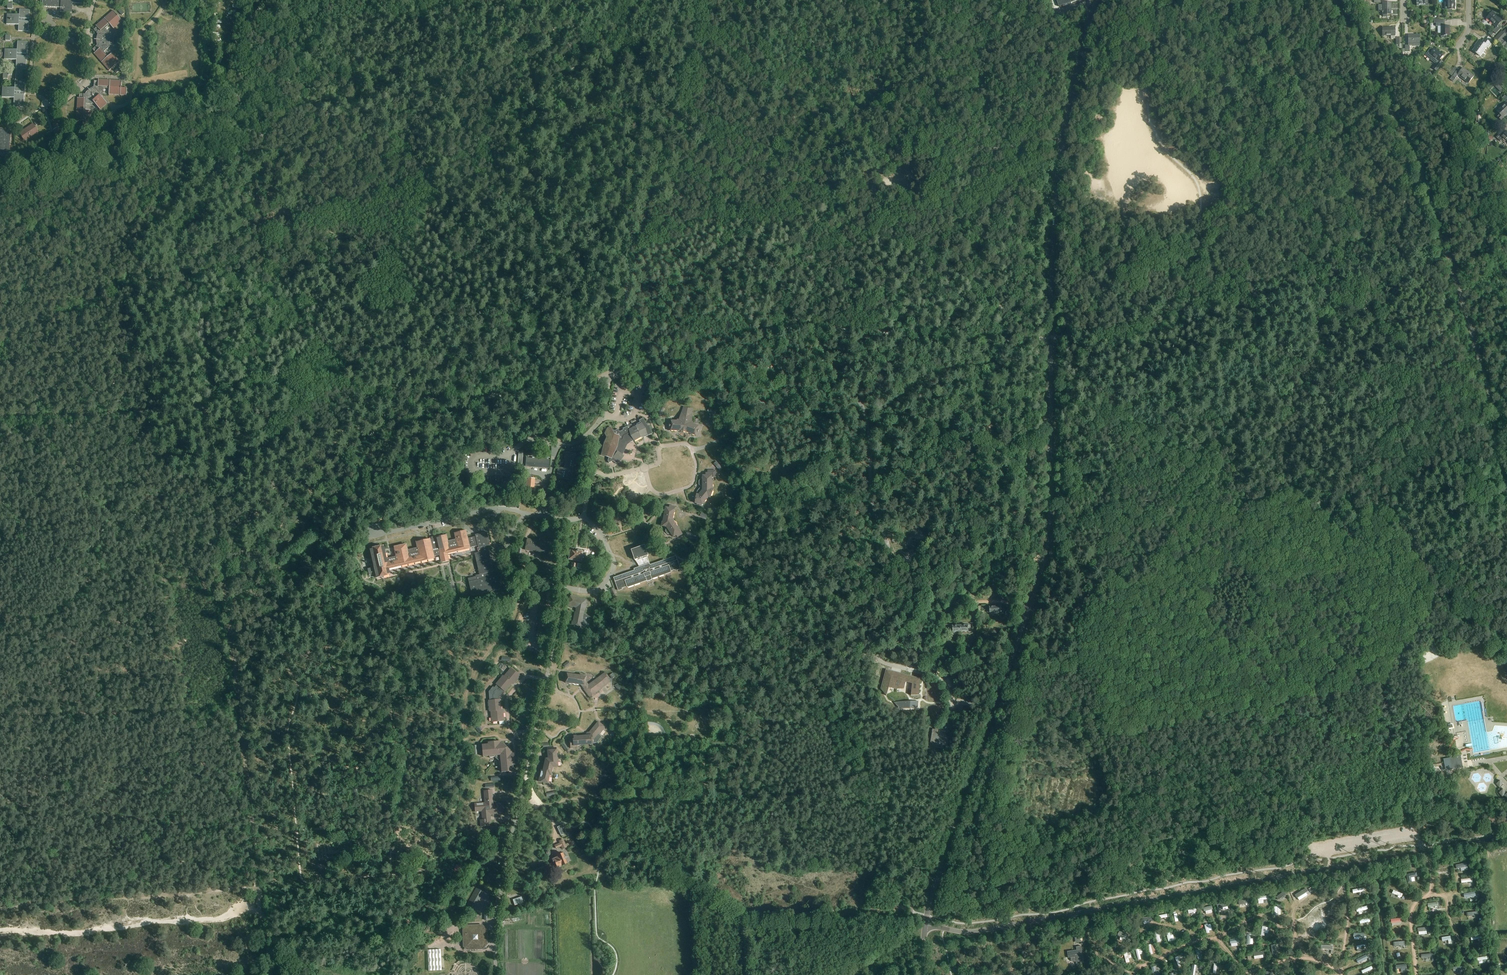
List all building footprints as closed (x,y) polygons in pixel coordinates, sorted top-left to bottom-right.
[(42,7),(60,8),(60,12),(72,13),(73,3),(82,4),(82,1),(88,1),(88,0),(42,0),(42,7)] [(1058,10),(1055,0),(1049,0),(1054,11),(1058,10)] [(1445,3),(1445,10),(1447,10),(1447,13),(1452,13),(1452,10),(1456,10),(1456,0),(1445,0),(1445,3)] [(1391,15),(1391,3),(1382,3),(1382,15),(1383,15),(1383,17),(1387,17),(1387,15),(1391,15)] [(30,10),(19,9),(19,15),(7,14),(6,24),(18,25),(18,31),(28,31),(30,10)] [(116,16),(117,15),(113,10),(113,11),(109,15),(109,14),(108,15),(109,15),(105,18),(104,18),(104,19),(100,22),(96,26),(96,25),(95,26),(97,27),(94,30),(98,34),(97,35),(97,36),(97,37),(96,39),(96,40),(96,41),(96,42),(97,43),(97,44),(97,45),(92,49),(95,52),(94,54),(94,53),(98,57),(98,58),(102,62),(101,62),(102,62),(105,66),(105,67),(106,66),(109,70),(109,71),(114,67),(113,66),(114,65),(115,66),(120,61),(119,62),(116,58),(116,57),(115,57),(112,53),(108,57),(104,52),(109,47),(110,45),(113,46),(113,45),(113,36),(114,36),(110,36),(110,34),(105,29),(110,25),(114,29),(113,28),(117,25),(118,25),(122,21),(122,22),(122,21),(118,17),(117,17),(116,16)] [(1502,21),(1493,12),(1487,18),(1496,27),(1493,31),(1496,34),(1502,27),(1499,25),(1502,21)] [(1450,26),(1445,26),(1445,19),(1434,19),(1434,20),(1431,20),(1431,23),(1434,23),(1434,22),(1434,23),(1436,23),(1436,26),(1441,26),(1441,38),(1446,38),(1446,36),(1450,36),(1450,26)] [(1395,39),(1395,28),(1382,28),(1382,36),(1391,36),(1391,39),(1395,39)] [(1503,32),(1502,31),(1495,39),(1504,47),(1506,43),(1502,38),(1506,34),(1506,28),(1503,32)] [(1408,35),(1408,43),(1408,45),(1405,45),(1405,49),(1402,49),(1402,52),(1410,52),(1410,46),(1412,46),(1420,46),(1420,43),(1419,43),(1419,35),(1408,35)] [(1488,48),(1491,44),(1494,40),(1488,36),(1485,39),(1484,39),(1482,42),(1479,40),(1475,46),(1476,47),(1473,51),(1476,53),(1474,56),(1479,59),(1483,53),(1485,54),(1489,49),(1488,48)] [(22,74),(22,69),(26,69),(28,42),(17,41),(17,50),(5,49),(4,59),(16,60),(16,69),(16,74),(22,74)] [(1434,50),(1431,48),(1425,56),(1431,61),(1433,58),(1438,62),(1433,68),(1437,71),(1444,62),(1440,59),(1443,56),(1434,49),(1434,50)] [(1474,76),(1463,68),(1460,73),(1457,71),(1452,76),(1455,79),(1458,75),(1469,83),(1474,76)] [(16,74),(15,79),(14,88),(2,87),(1,97),(14,98),(13,107),(23,107),(25,80),(22,80),(22,74),(16,74)] [(76,119),(76,120),(82,120),(81,124),(83,124),(83,126),(82,126),(90,126),(89,126),(89,121),(90,121),(90,120),(89,120),(90,115),(90,109),(91,109),(85,109),(85,103),(93,103),(94,102),(100,109),(98,106),(105,100),(107,103),(101,96),(102,95),(103,87),(109,87),(109,94),(114,94),(114,95),(115,95),(115,94),(120,95),(126,95),(126,96),(127,88),(126,88),(126,89),(124,89),(124,87),(121,87),(121,81),(115,81),(110,81),(110,80),(109,80),(109,81),(104,80),(98,80),(98,79),(98,81),(94,81),(94,87),(93,87),(92,88),(91,89),(90,89),(89,90),(89,89),(88,90),(89,90),(88,91),(87,92),(86,93),(85,94),(79,94),(79,98),(77,98),(78,98),(77,103),(77,104),(77,109),(76,109),(77,110),(77,115),(76,115),(77,115),(76,119)] [(1506,114),(1506,97),(1506,96),(1503,100),(1505,103),(1497,111),(1500,115),(1498,117),(1502,121),(1504,119),(1503,118),(1506,114)] [(57,123),(53,124),(55,129),(54,130),(56,138),(58,137),(58,138),(62,137),(62,136),(63,135),(60,127),(59,128),(57,123)] [(33,124),(25,129),(19,133),(24,141),(38,132),(33,124)] [(5,128),(0,128),(0,156),(9,156),(11,132),(5,131),(5,128)] [(1496,138),(1500,141),(1503,139),(1506,142),(1506,143),(1506,131),(1503,135),(1501,133),(1496,138)] [(678,421),(669,421),(669,430),(682,431),(682,430),(686,431),(698,436),(701,427),(693,424),(693,423),(692,422),(692,408),(688,408),(684,407),(679,420),(678,420),(678,421)] [(618,462),(621,459),(623,456),(620,454),(626,442),(628,443),(630,442),(634,440),(634,441),(641,437),(642,438),(652,434),(649,425),(647,426),(643,418),(639,420),(640,422),(632,426),(629,427),(628,426),(622,428),(623,430),(619,432),(618,429),(615,431),(612,430),(610,427),(607,429),(604,434),(606,438),(604,443),(601,455),(609,458),(607,461),(609,463),(613,461),(616,464),(618,462)] [(582,460),(582,449),(569,451),(569,453),(566,452),(564,461),(565,461),(564,468),(558,467),(556,478),(562,479),(562,478),(573,480),(575,474),(571,473),(572,470),(574,469),(575,466),(576,466),(577,460),(582,460)] [(549,460),(535,459),(534,459),(534,458),(532,457),(532,459),(525,458),(525,467),(548,469),(549,460)] [(720,471),(723,469),(717,461),(714,464),(720,471)] [(643,473),(627,477),(632,496),(643,493),(641,485),(645,484),(643,473)] [(703,483),(703,490),(699,495),(697,494),(695,503),(700,504),(700,505),(702,505),(709,497),(711,497),(714,489),(713,489),(713,480),(712,480),(712,473),(706,473),(706,475),(703,475),(703,478),(702,478),(702,483),(703,483)] [(528,474),(528,478),(525,478),(525,485),(527,486),(526,492),(534,493),(535,479),(531,479),(531,474),(528,474)] [(510,487),(511,477),(502,477),(501,484),(501,486),(510,487)] [(664,519),(663,519),(662,526),(667,526),(669,530),(669,531),(672,535),(674,537),(677,535),(678,537),(683,534),(678,528),(679,527),(674,520),(675,516),(674,515),(675,506),(670,505),(670,508),(666,507),(666,510),(665,510),(664,515),(665,515),(664,519)] [(447,554),(470,548),(469,548),(477,546),(479,552),(474,553),(479,574),(475,575),(476,576),(468,578),(472,596),(500,589),(497,575),(493,576),(492,572),(493,571),(488,550),(487,550),(486,546),(490,545),(487,532),(475,535),(475,536),(467,538),(465,530),(454,533),(455,539),(447,541),(446,535),(435,537),(436,538),(434,539),(434,538),(431,538),(431,540),(430,540),(429,539),(416,542),(417,548),(407,551),(406,545),(394,547),(396,557),(386,560),(383,546),(370,549),(373,566),(371,567),(371,569),(368,570),(369,576),(375,574),(376,578),(390,575),(388,569),(421,562),(434,559),(434,557),(440,555),(442,563),(449,561),(447,554)] [(547,555),(549,543),(548,543),(549,540),(540,539),(540,541),(527,539),(525,550),(540,553),(540,554),(547,555)] [(637,547),(637,548),(632,550),(635,560),(636,559),(637,561),(639,560),(640,564),(642,563),(643,566),(634,569),(635,570),(614,578),(619,590),(622,589),(622,588),(627,586),(628,587),(647,581),(648,581),(652,580),(653,579),(652,579),(671,572),(671,571),(676,569),(677,570),(680,569),(676,556),(650,565),(647,556),(648,555),(645,545),(640,547),(640,546),(638,546),(637,546),(637,547)] [(568,559),(581,562),(581,561),(582,560),(581,560),(583,552),(578,551),(578,550),(575,549),(575,550),(570,549),(568,559)] [(416,579),(418,586),(425,584),(423,577),(416,579)] [(569,600),(568,605),(573,607),(573,606),(578,608),(577,612),(575,612),(573,621),(572,621),(571,625),(577,627),(581,627),(581,626),(589,627),(589,622),(582,619),(584,613),(587,605),(585,604),(586,600),(580,599),(571,596),(569,600)] [(493,686),(489,692),(489,700),(488,700),(489,711),(491,711),(491,722),(499,721),(499,718),(503,718),(503,712),(501,713),(500,699),(498,699),(498,696),(499,696),(503,690),(505,692),(513,681),(515,682),(518,678),(515,675),(516,673),(511,668),(504,676),(503,676),(496,684),(496,685),(494,688),(493,686)] [(900,673),(900,674),(891,671),(886,669),(881,689),(883,691),(886,691),(888,691),(889,687),(896,689),(904,689),(906,682),(912,684),(911,695),(919,695),(921,678),(900,673)] [(580,676),(566,674),(565,682),(566,683),(568,684),(572,684),(585,685),(586,687),(584,689),(590,698),(595,694),(594,693),(610,682),(607,677),(608,677),(605,672),(596,679),(597,680),(591,684),(590,683),(588,685),(585,681),(586,677),(585,677),(585,675),(583,675),(580,674),(580,676)] [(605,727),(598,721),(589,732),(587,733),(585,736),(576,736),(574,736),(573,736),(573,739),(569,739),(570,748),(577,747),(577,746),(590,744),(590,745),(592,744),(592,743),(596,743),(601,737),(599,734),(605,727)] [(944,749),(945,738),(946,737),(952,738),(954,726),(947,725),(946,734),(938,733),(939,730),(933,729),(929,752),(935,753),(936,748),(944,749)] [(488,744),(482,745),(482,752),(483,756),(485,756),(489,756),(489,757),(494,757),(499,761),(499,766),(501,766),(501,770),(501,772),(506,772),(513,771),(512,765),(514,764),(514,759),(513,753),(511,753),(510,749),(504,744),(499,744),(499,743),(499,741),(493,742),(488,742),(488,744)] [(548,758),(545,758),(543,770),(541,770),(538,781),(547,783),(547,782),(548,782),(549,775),(551,775),(553,767),(558,766),(557,762),(558,762),(558,757),(557,757),(556,748),(547,748),(548,758)] [(1461,756),(1449,758),(1451,770),(1463,767),(1461,756)] [(1500,780),(1496,784),(1500,788),(1498,789),(1500,791),(1499,793),(1502,797),(1504,796),(1506,800),(1506,793),(1501,787),(1504,785),(1500,780)] [(485,803),(474,804),(475,812),(482,811),(482,820),(480,820),(481,826),(489,826),(488,823),(490,822),(490,814),(502,813),(502,811),(504,811),(503,803),(496,804),(496,805),(493,806),(492,795),(492,790),(489,790),(484,791),(485,803)] [(561,835),(566,833),(562,825),(557,827),(561,835)] [(560,843),(555,845),(556,848),(561,846),(562,849),(566,847),(563,839),(559,841),(560,843)] [(565,857),(565,856),(564,854),(563,854),(563,853),(557,855),(558,857),(552,859),(554,863),(555,863),(557,867),(561,866),(561,867),(567,864),(564,857),(565,857)] [(466,906),(472,910),(483,892),(476,888),(466,906)] [(1457,901),(1471,898),(1470,893),(1456,896),(1457,901)] [(466,944),(468,947),(468,949),(478,949),(478,948),(480,946),(482,946),(484,943),(484,942),(486,940),(487,940),(487,931),(483,931),(483,930),(483,931),(481,929),(481,928),(480,925),(468,925),(468,928),(463,929),(463,944),(465,944),(465,945),(466,945),(466,944)] [(1086,944),(1085,935),(1075,937),(1076,943),(1081,942),(1081,945),(1086,944)] [(1076,961),(1076,963),(1084,962),(1081,946),(1076,947),(1077,950),(1067,951),(1068,958),(1071,957),(1071,960),(1073,962),(1076,961)] [(427,950),(428,971),(441,970),(440,949),(427,950)] [(1352,971),(1354,974),(1364,970),(1363,966),(1352,971)]
